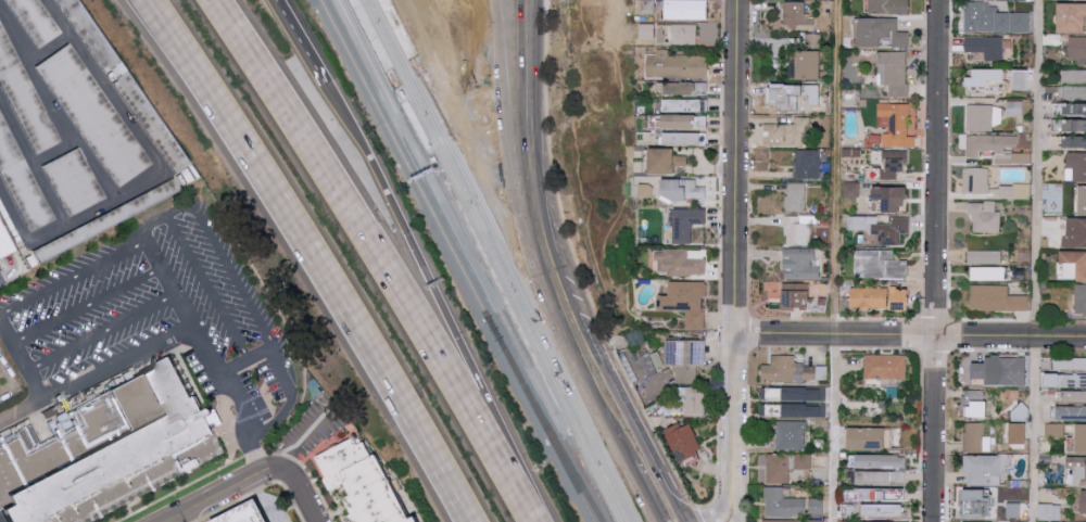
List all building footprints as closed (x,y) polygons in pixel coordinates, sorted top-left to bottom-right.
[(4,1),(4,0),(37,0),(38,1),(62,36),(40,52),(4,1)] [(55,1),(55,0),(79,0),(125,64),(122,66),(108,77),(100,66),(68,20),(55,1)] [(707,19),(708,0),(665,0),(664,19),(707,19)] [(870,12),(910,14),(910,0),(870,0),(870,12)] [(806,2),(782,1),(782,25),(814,26),(814,17),(806,17),(806,2)] [(1060,2),(1060,32),(1085,32),(1085,3),(1060,2)] [(966,32),(1030,33),(1030,13),(997,12),(997,3),(967,3),(966,32)] [(910,47),(910,31),(899,31),(899,18),(859,17),(859,46),(910,47)] [(402,23),(407,21),(424,52),(418,55),(402,23)] [(655,23),(640,23),(639,39),(655,39),(655,23)] [(3,92),(0,86),(0,24),(2,28),(23,67),(56,132),(63,145),(37,158),(24,133),(3,92)] [(696,44),(697,24),(666,24),(665,44),(696,44)] [(805,34),(805,47),(820,47),(820,34),(805,34)] [(369,39),(375,36),(392,68),(386,71),(369,39)] [(1003,36),(966,36),(966,52),(985,52),(985,61),(1003,60),(1003,36)] [(1070,36),(1070,58),(1080,58),(1079,65),(1085,65),(1085,36),(1070,36)] [(136,180),(121,191),(79,132),(70,117),(36,71),(41,67),(68,48),(70,47),(84,66),(129,132),(136,141),(154,167),(136,180)] [(668,54),(668,49),(656,48),(656,53),(646,53),(646,77),(708,79),(708,55),(668,54)] [(821,79),(821,51),(798,50),(798,62),(792,62),(792,79),(821,79)] [(879,51),(878,84),(889,84),(889,96),(907,97),(908,52),(879,51)] [(1006,69),(975,69),(976,77),(967,77),(967,87),(991,86),(991,81),(1006,80),(1006,69)] [(1029,70),(1014,69),(1014,90),(1029,90),(1029,70)] [(1085,83),(1085,69),(1063,69),(1063,82),(1085,83)] [(202,178),(185,188),(146,132),(135,118),(113,87),(131,76),(135,80),(172,131),(201,175),(203,177),(202,178)] [(665,94),(708,94),(708,82),(665,82),(665,94)] [(821,84),(787,84),(787,112),(820,112),(821,84)] [(1057,98),(1085,99),(1085,86),(1057,85),(1057,98)] [(440,98),(445,94),(462,127),(456,129),(440,98)] [(664,111),(707,111),(707,99),(664,99),(664,111)] [(1022,101),(1006,101),(1007,115),(1023,114),(1022,101)] [(883,146),(915,147),(915,136),(908,136),(908,103),(878,102),(878,116),(890,116),(890,133),(883,133),(883,146)] [(1065,103),(1054,102),(1052,112),(1063,114),(1065,103)] [(1065,114),(1083,115),(1083,118),(1085,118),(1085,103),(1066,102),(1065,114)] [(4,184),(0,176),(0,114),(3,120),(10,133),(43,200),(56,225),(30,238),(12,200),(4,184)] [(706,114),(664,114),(664,128),(706,128),(706,114)] [(765,124),(764,146),(809,146),(810,117),(795,117),(795,124),(765,124)] [(1059,131),(1085,132),(1085,119),(1059,119),(1059,131)] [(702,132),(664,132),(663,144),(702,145),(702,132)] [(1018,135),(967,134),(967,157),(980,157),(980,152),(996,152),(995,164),(1032,164),(1032,151),(1018,150),(1018,135)] [(1060,137),(1060,148),(1085,148),(1085,136),(1060,137)] [(675,148),(651,148),(651,174),(677,174),(677,166),(688,166),(688,155),(675,155),(675,148)] [(820,179),(821,150),(796,150),(795,179),(820,179)] [(881,179),(897,179),(897,171),(907,172),(908,151),(885,150),(884,170),(881,170),(881,179)] [(71,221),(70,221),(59,199),(43,169),(70,156),(80,151),(103,199),(105,203),(71,221)] [(1066,153),(1067,182),(1085,182),(1085,152),(1066,153)] [(990,167),(963,168),(964,194),(990,193),(990,167)] [(706,199),(706,186),(697,186),(697,179),(665,178),(665,198),(706,199)] [(43,266),(38,268),(36,266),(30,255),(71,234),(136,201),(140,199),(173,181),(181,195),(176,198),(136,218),(71,252),(43,266)] [(845,197),(860,197),(860,182),(845,181),(845,197)] [(806,183),(787,182),(786,211),(805,211),(806,183)] [(640,197),(654,197),(654,184),(640,184),(640,197)] [(1000,198),(1032,199),(1032,184),(1000,184),(1000,198)] [(907,187),(875,186),(875,200),(884,200),(884,212),(906,212),(907,187)] [(971,202),(971,231),(1001,232),(1002,211),(995,211),(995,202),(971,202)] [(693,243),(693,223),(706,224),(707,209),(676,208),(675,243),(693,243)] [(785,215),(784,244),(810,245),(811,216),(785,215)] [(901,245),(902,233),(910,233),(910,217),(889,216),(889,224),(877,223),(877,216),(849,216),(849,231),(879,232),(879,245),(901,245)] [(1085,248),(1085,218),(1066,218),(1066,248),(1085,248)] [(0,224),(0,255),(12,249),(0,224)] [(820,279),(821,265),(814,265),(814,248),(785,248),(784,278),(820,279)] [(706,275),(707,250),(658,249),(658,274),(706,275)] [(890,249),(855,250),(856,279),(909,278),(909,259),(890,260),(890,249)] [(1063,264),(1068,264),(1068,280),(1085,280),(1085,251),(1063,251),(1063,264)] [(687,330),(705,330),(706,281),(670,281),(669,295),(660,295),(660,310),(688,311),(687,330)] [(811,310),(811,283),(784,282),(784,310),(811,310)] [(1085,314),(1085,284),(1077,284),(1077,314),(1085,314)] [(1029,310),(1028,295),(1009,295),(1009,285),(972,285),(972,310),(1029,310)] [(850,307),(888,309),(889,288),(851,287),(850,307)] [(911,310),(911,288),(893,288),(893,310),(911,310)] [(668,366),(675,366),(675,383),(695,383),(695,364),(706,364),(707,340),(669,340),(668,366)] [(665,367),(657,350),(638,358),(646,376),(665,367)] [(908,354),(866,354),(866,379),(907,379),(908,354)] [(796,355),(772,355),(771,365),(764,365),(764,380),(827,381),(828,365),(796,365),(796,355)] [(987,363),(974,363),(973,379),(987,379),(987,385),(1027,385),(1027,357),(987,356),(987,363)] [(1056,357),(1056,369),(1085,370),(1085,358),(1056,357)] [(7,521),(91,521),(167,470),(175,480),(216,432),(214,425),(225,423),(216,409),(208,411),(181,372),(55,398),(72,422),(69,424),(58,427),(58,430),(63,436),(55,438),(38,450),(24,452),(16,440),(3,443),(0,438),(0,511),(7,521)] [(1085,387),(1085,375),(1059,374),(1059,387),(1085,387)] [(822,401),(822,388),(770,387),(770,400),(822,401)] [(963,417),(984,418),(985,390),(965,389),(963,417)] [(1056,390),(1056,403),(1085,403),(1085,390),(1056,390)] [(765,416),(822,417),(822,405),(765,404),(765,416)] [(1058,406),(1058,420),(1085,420),(1085,406),(1058,406)] [(778,449),(806,450),(807,421),(778,420),(778,449)] [(983,422),(964,422),(965,451),(990,451),(990,436),(983,436),(983,422)] [(690,423),(682,427),(680,423),(665,431),(682,463),(705,451),(690,423)] [(1028,444),(1028,424),(1012,423),(1012,444),(1028,444)] [(1046,437),(1064,437),(1065,424),(1046,423),(1046,437)] [(1085,453),(1085,425),(1076,425),(1077,453),(1085,453)] [(846,450),(890,450),(890,427),(846,428),(846,450)] [(331,491),(348,484),(354,496),(347,499),(354,515),(353,516),(356,521),(420,521),(418,517),(410,520),(381,453),(372,456),(366,441),(359,444),(356,438),(316,456),(331,491)] [(811,454),(767,454),(768,483),(790,483),(789,469),(811,469),(811,454)] [(907,456),(850,454),(850,467),(906,469),(907,456)] [(1001,485),(1001,474),(1008,474),(1008,455),(964,454),(964,485),(1001,485)] [(1072,456),(1071,485),(1085,486),(1085,456),(1072,456)] [(857,470),(856,483),(906,484),(906,472),(857,470)] [(857,500),(905,500),(905,489),(890,488),(890,484),(879,484),(879,489),(857,488),(857,500)] [(766,516),(805,516),(806,498),(784,497),(784,487),(766,487),(766,516)] [(990,489),(965,489),(964,516),(990,517),(990,489)] [(824,498),(807,498),(807,513),(824,513),(824,498)] [(264,499),(216,521),(274,521),(264,499)] [(1021,503),(1007,503),(1006,517),(1021,518),(1021,503)] [(905,505),(864,504),(864,516),(904,517),(905,505)] [(1040,520),(1059,520),(1059,504),(1040,504),(1040,520)]
